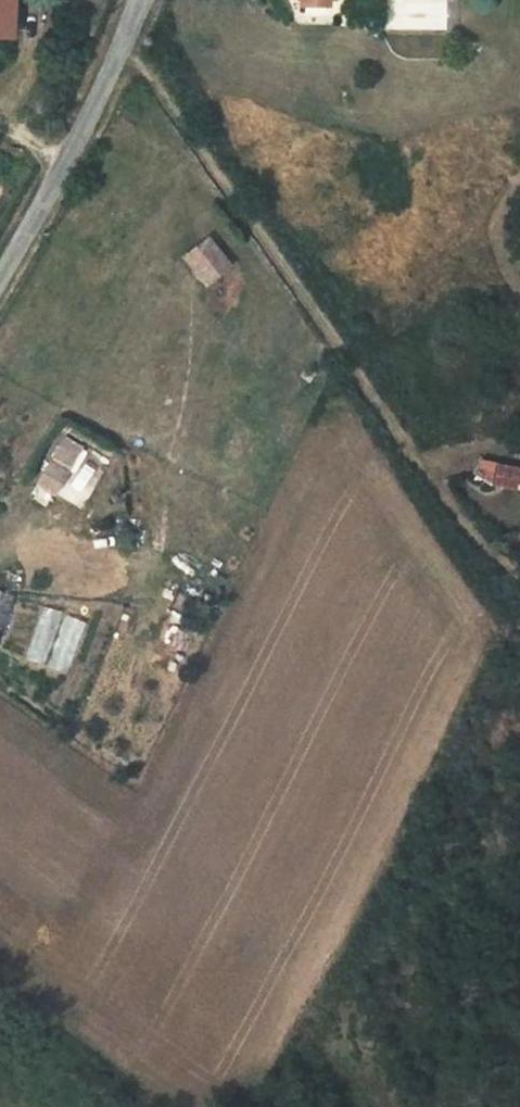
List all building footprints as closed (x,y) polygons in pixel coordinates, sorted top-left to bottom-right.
[(11,37),(13,0),(0,0),(0,37),(11,37)] [(204,284),(230,264),(209,238),(184,257),(204,284)] [(62,441),(49,463),(67,473),(80,451),(62,441)] [(481,460),(473,472),(489,484),(495,463),(481,460)] [(67,473),(49,463),(38,483),(54,492),(67,473)] [(519,470),(495,463),(489,484),(514,488),(519,470)]
